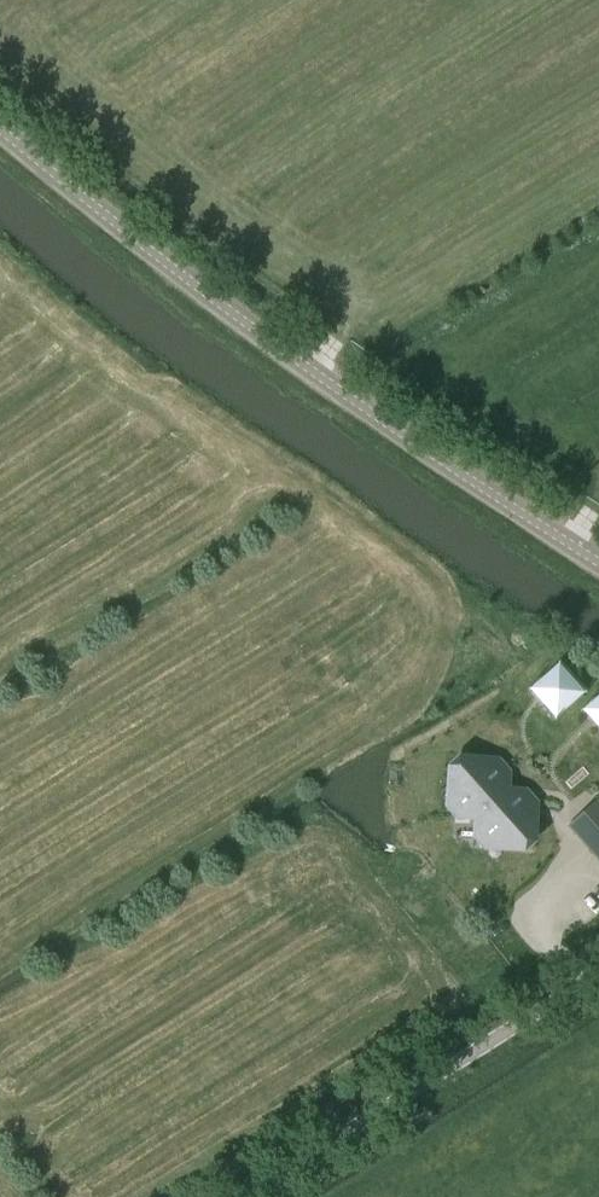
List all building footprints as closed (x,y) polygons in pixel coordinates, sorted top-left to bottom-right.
[(561,667),(533,692),(545,705),(558,719),(585,695),(572,681),(561,667)] [(586,713),(598,727),(598,702),(586,713)] [(458,801),(458,812),(484,813),(482,839),(528,842),(531,798),(503,796),(505,768),(460,765),(458,801)] [(585,814),(593,823),(598,818),(598,816),(592,808),(585,814)] [(585,814),(579,819),(587,828),(593,823),(585,814)] [(579,819),(572,825),(580,834),(587,828),(579,819)]
